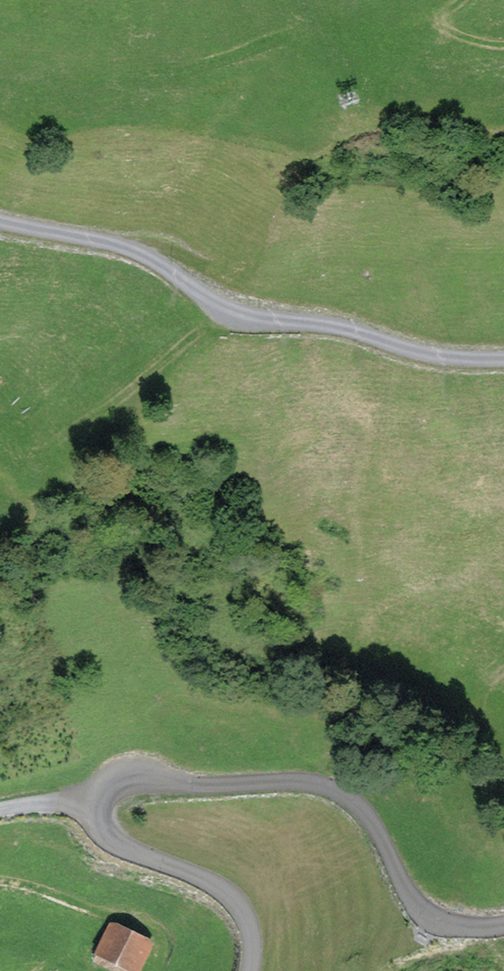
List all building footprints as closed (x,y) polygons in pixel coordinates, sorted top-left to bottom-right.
[(109,927),(91,960),(111,970),(141,970),(153,950),(109,927)]
